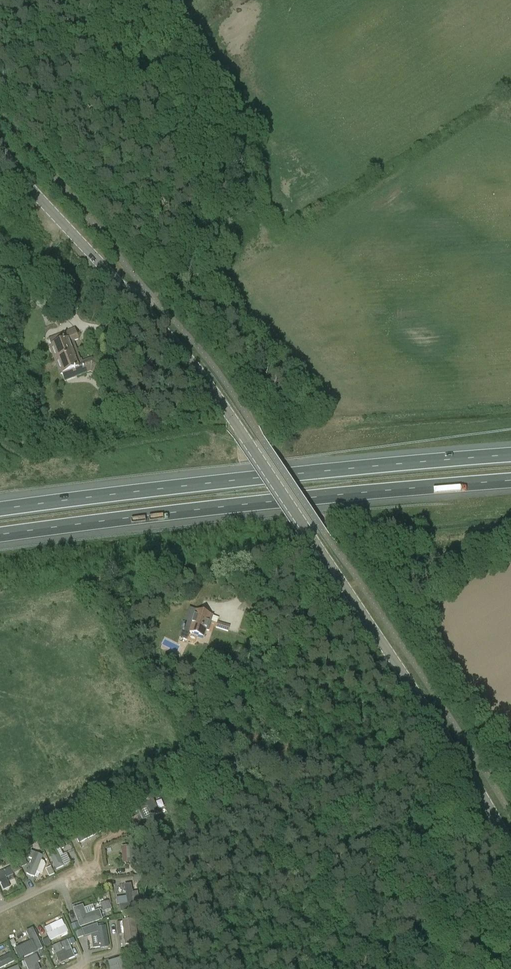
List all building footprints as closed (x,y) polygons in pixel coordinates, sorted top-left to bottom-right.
[(27,290),(27,292),(22,295),(25,301),(31,299),(31,300),(36,298),(35,296),(40,294),(37,287),(32,290),(31,288),(27,290)] [(72,307),(67,299),(58,304),(63,312),(72,307)] [(48,339),(57,360),(77,352),(73,341),(78,339),(74,329),(48,339)] [(81,362),(77,352),(57,360),(66,381),(91,372),(108,382),(114,373),(92,359),(81,362)] [(258,581),(254,578),(251,583),(243,593),(249,598),(257,588),(255,586),(258,581)] [(179,640),(187,642),(189,633),(204,637),(206,630),(208,631),(213,616),(189,608),(182,631),(182,630),(179,640)] [(228,632),(230,627),(217,622),(215,628),(228,632)] [(152,796),(128,807),(131,814),(147,807),(152,817),(159,813),(152,796)] [(101,832),(97,824),(75,836),(79,843),(101,832)] [(128,838),(130,863),(141,862),(139,837),(128,838)] [(64,866),(55,846),(47,850),(56,870),(64,866)] [(26,874),(35,878),(43,857),(31,852),(28,858),(32,860),(26,874)] [(48,876),(53,874),(50,866),(45,869),(48,876)] [(3,891),(10,888),(6,879),(13,875),(10,868),(0,873),(0,884),(3,891)] [(132,885),(124,886),(127,904),(120,905),(121,912),(136,910),(132,885)] [(100,902),(103,911),(111,909),(108,900),(100,902)] [(86,915),(83,906),(73,909),(80,928),(102,920),(99,910),(86,915)] [(138,944),(135,920),(122,921),(125,945),(138,944)] [(96,925),(81,931),(83,938),(97,934),(99,950),(108,949),(105,927),(97,928),(96,925)] [(50,941),(68,932),(65,926),(47,935),(50,941)] [(40,948),(31,930),(23,934),(28,944),(18,949),(15,942),(10,944),(18,958),(40,948)] [(75,957),(68,940),(51,948),(54,954),(64,950),(69,960),(75,957)] [(13,961),(10,955),(0,960),(0,968),(13,961)] [(37,964),(40,963),(37,955),(24,961),(27,968),(40,968),(37,964)] [(119,968),(135,968),(130,955),(107,962),(109,968),(118,965),(119,968)]
